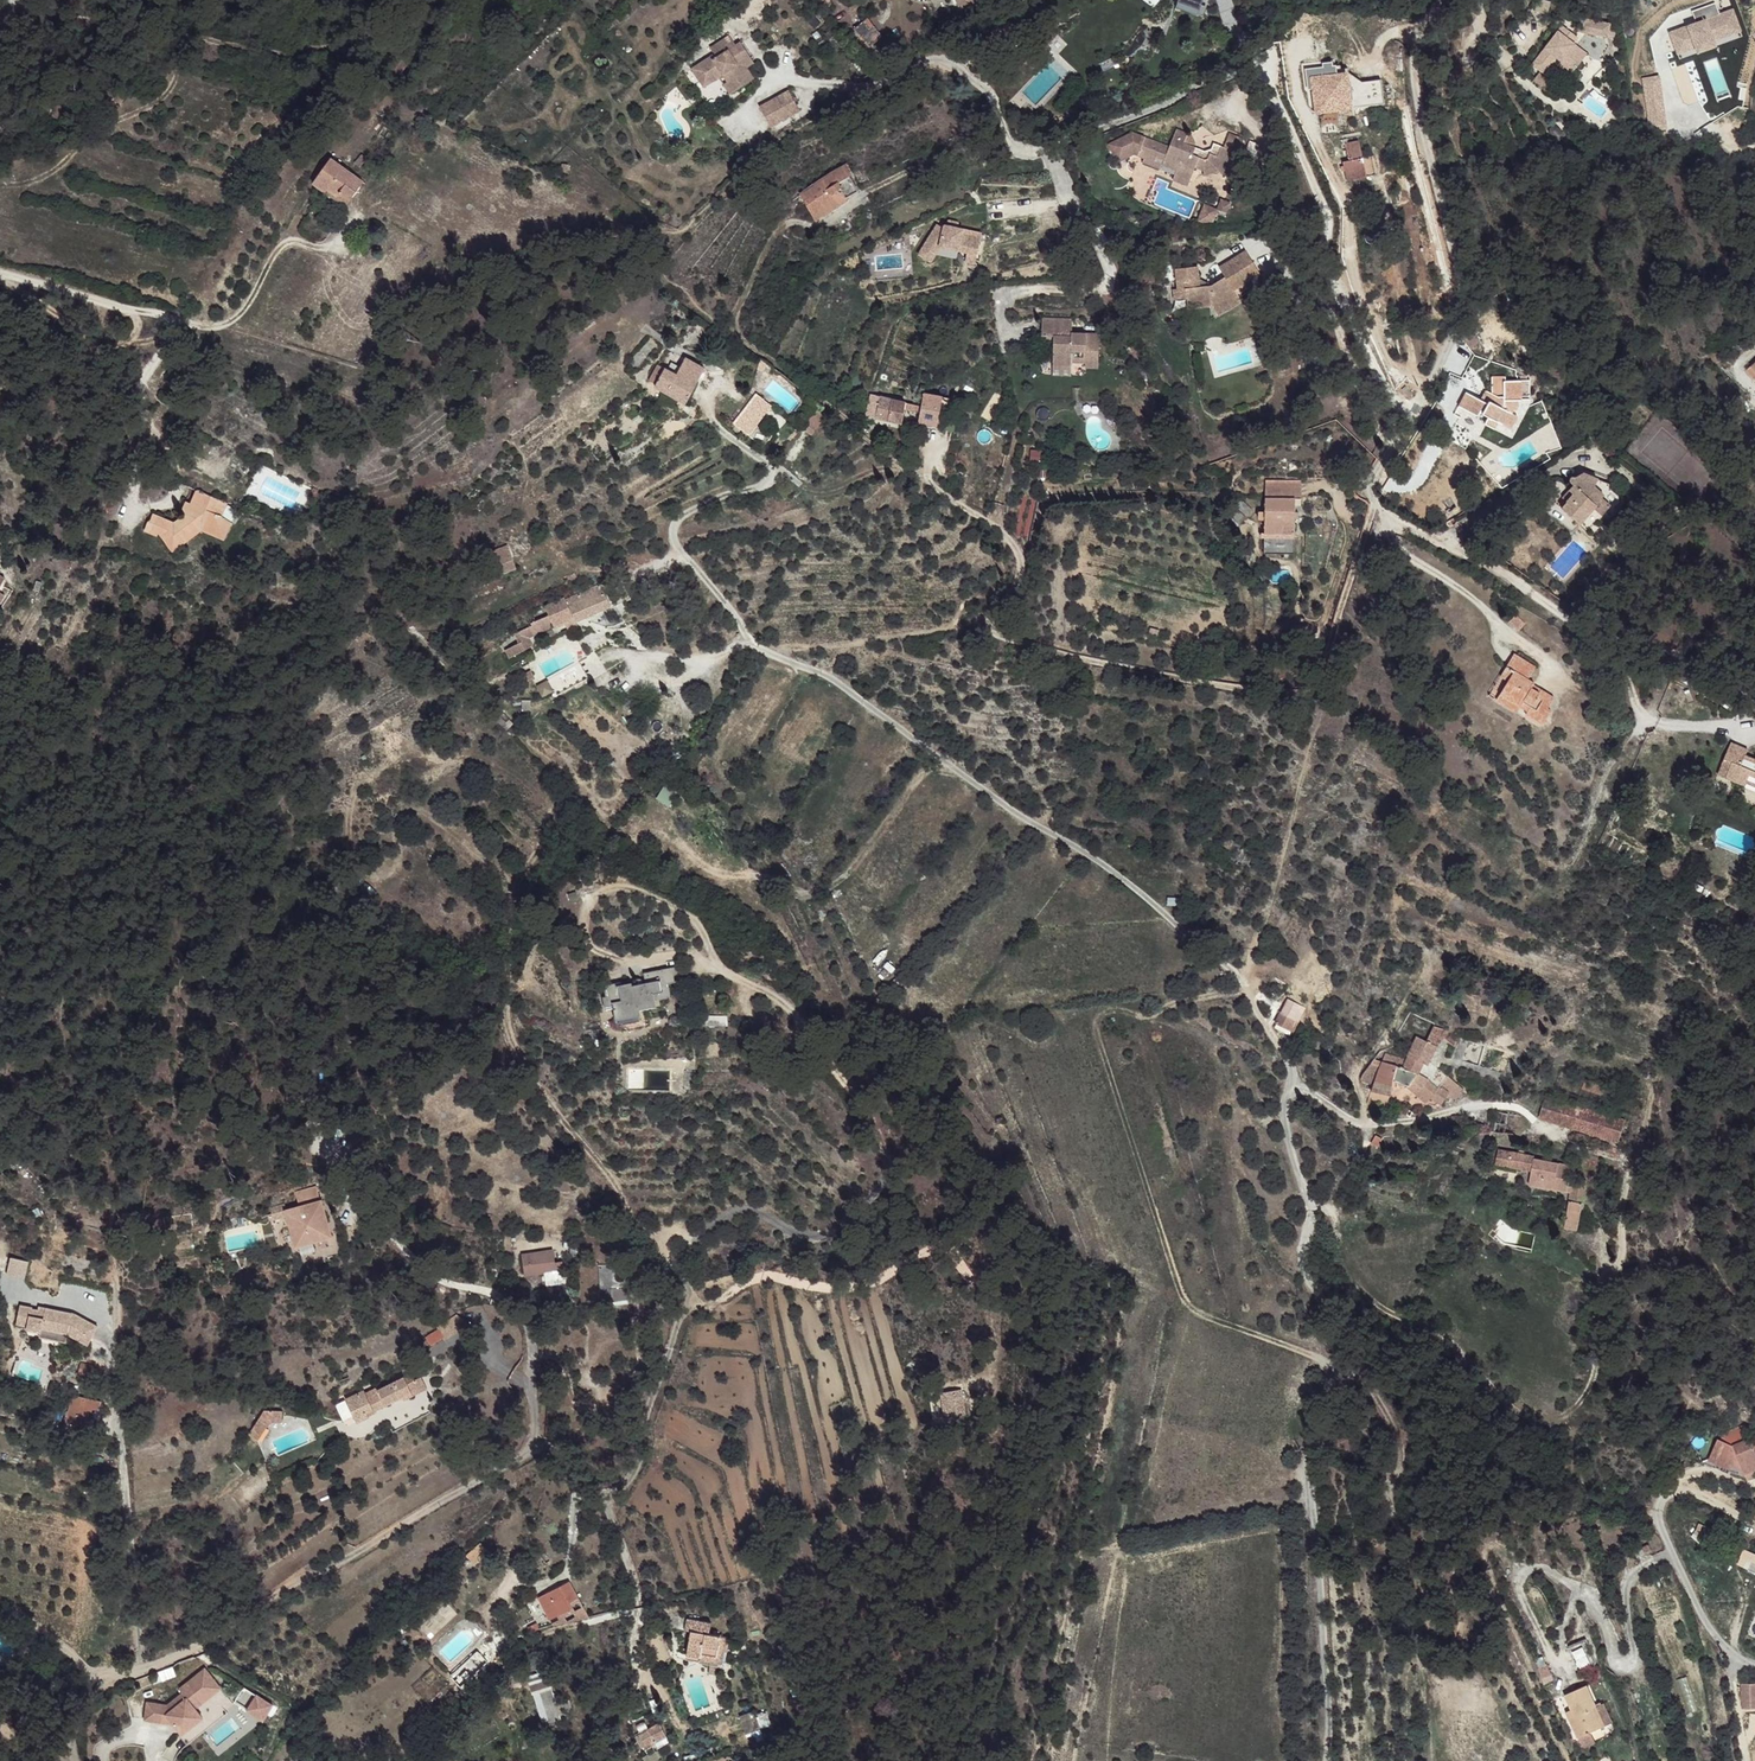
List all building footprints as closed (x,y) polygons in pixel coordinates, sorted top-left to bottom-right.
[(1203,0),(1157,0),(1201,10),(1203,0)] [(1716,3),(1691,9),(1695,23),(1668,30),(1675,57),(1743,40),(1735,8),(1718,12),(1716,3)] [(406,17),(414,20),(417,11),(409,9),(406,17)] [(1017,18),(1013,11),(1007,15),(1012,24),(1015,25),(1017,23),(1018,21),(1017,18)] [(1118,22),(1112,12),(1105,15),(1110,25),(1118,22)] [(875,14),(864,22),(878,42),(890,34),(875,14)] [(1587,34),(1608,38),(1610,24),(1590,21),(1587,34)] [(1566,25),(1536,66),(1548,75),(1560,59),(1564,62),(1566,59),(1579,68),(1590,54),(1577,43),(1572,40),(1576,33),(1566,25)] [(1581,37),(1576,33),(1572,40),(1577,43),(1581,37)] [(714,55),(692,69),(697,78),(704,74),(709,83),(718,77),(725,73),(730,80),(723,85),(730,95),(748,82),(742,71),(746,68),(754,64),(740,43),(735,46),(729,36),(710,48),(714,55)] [(1564,62),(1561,65),(1574,75),(1579,68),(1566,59),(1564,62)] [(1307,68),(1310,116),(1353,113),(1350,73),(1336,74),(1336,65),(1307,68)] [(746,68),(742,71),(748,82),(754,79),(746,68)] [(725,73),(718,77),(723,85),(730,80),(725,73)] [(704,74),(697,78),(702,87),(709,83),(704,74)] [(1358,83),(1359,102),(1382,100),(1381,81),(1358,83)] [(118,86),(109,93),(113,97),(109,101),(115,107),(127,96),(118,86)] [(779,97),(751,113),(763,132),(790,116),(779,97)] [(1180,120),(1177,125),(1188,130),(1190,125),(1180,120)] [(1227,148),(1229,142),(1227,141),(1215,136),(1213,140),(1206,143),(1202,145),(1196,142),(1198,138),(1196,137),(1187,133),(1188,130),(1177,125),(1172,137),(1166,150),(1164,155),(1178,161),(1180,157),(1194,163),(1196,158),(1204,163),(1216,159),(1225,168),(1234,151),(1227,148)] [(1194,127),(1190,125),(1188,130),(1187,133),(1196,137),(1198,133),(1194,127)] [(378,134),(383,138),(389,130),(384,126),(378,134)] [(1147,126),(1142,138),(1149,141),(1148,143),(1158,148),(1159,146),(1166,150),(1172,137),(1147,126)] [(1234,126),(1227,141),(1229,142),(1227,148),(1234,151),(1237,145),(1240,147),(1247,133),(1234,126)] [(953,134),(944,138),(947,144),(956,140),(953,134)] [(1142,138),(1139,144),(1146,148),(1148,143),(1149,141),(1142,138)] [(1361,155),(1357,139),(1347,142),(1344,143),(1349,158),(1361,155)] [(1146,148),(1144,151),(1162,159),(1164,155),(1166,150),(1159,146),(1158,148),(1148,143),(1146,148)] [(1374,173),(1370,154),(1361,156),(1365,175),(1374,173)] [(1361,156),(1361,155),(1349,158),(1342,160),(1345,180),(1365,175),(1361,156)] [(1194,163),(1180,157),(1178,161),(1176,166),(1190,172),(1194,163)] [(846,164),(800,194),(816,220),(846,199),(845,197),(857,191),(849,176),(853,173),(848,163),(846,164)] [(334,164),(327,173),(361,196),(367,188),(334,164)] [(1190,172),(1176,166),(1174,170),(1188,176),(1190,172)] [(327,173),(316,188),(329,198),(331,194),(341,201),(344,198),(354,205),(361,196),(327,173)] [(331,194),(329,198),(349,212),(354,205),(344,198),(341,201),(331,194)] [(1216,201),(1203,195),(1195,213),(1211,212),(1216,201)] [(952,231),(937,222),(923,247),(932,253),(919,253),(918,277),(941,278),(942,259),(951,242),(947,240),(952,231)] [(964,238),(952,231),(947,240),(951,242),(959,247),(964,238)] [(1231,260),(1227,249),(1198,262),(1201,269),(1217,262),(1218,266),(1231,260)] [(1238,274),(1231,260),(1218,266),(1217,262),(1201,269),(1203,273),(1188,280),(1186,281),(1177,282),(1176,273),(1175,261),(1152,263),(1154,281),(1155,284),(1161,284),(1162,293),(1163,303),(1186,301),(1188,305),(1213,293),(1210,288),(1238,274)] [(1188,280),(1176,273),(1177,282),(1186,281),(1188,280)] [(1162,293),(1161,284),(1155,284),(1154,281),(1149,282),(1150,294),(1162,293)] [(1216,301),(1213,293),(1188,305),(1192,312),(1216,301)] [(1091,352),(1093,323),(1065,320),(1066,308),(1036,305),(1035,323),(1046,324),(1046,328),(1043,353),(1062,354),(1063,351),(1078,352),(1091,352)] [(1484,336),(1465,327),(1459,338),(1474,346),(1484,336)] [(1062,364),(1062,354),(1043,353),(1044,362),(1062,364)] [(657,378),(652,386),(684,403),(703,368),(685,358),(676,374),(662,366),(661,368),(657,366),(652,375),(657,378)] [(1495,372),(1492,388),(1499,392),(1508,377),(1511,378),(1510,373),(1495,372)] [(652,375),(648,383),(652,386),(657,378),(652,375)] [(1516,412),(1517,410),(1519,397),(1521,384),(1511,378),(1508,377),(1499,392),(1492,388),(1486,386),(1480,397),(1464,389),(1457,403),(1477,413),(1479,411),(1486,415),(1484,421),(1494,426),(1498,419),(1502,421),(1508,409),(1516,412)] [(756,394),(732,423),(749,437),(762,420),(754,414),(764,401),(756,394)] [(871,394),(865,414),(874,416),(880,395),(871,394)] [(880,395),(874,416),(901,422),(906,402),(880,395)] [(764,401),(754,414),(762,420),(773,407),(764,401)] [(1457,403),(1453,412),(1460,415),(1464,407),(1457,403)] [(917,405),(914,422),(930,425),(933,407),(917,405)] [(1510,425),(1516,412),(1508,409),(1502,421),(1510,425)] [(1498,428),(1502,421),(1498,419),(1494,426),(1498,428)] [(1573,472),(1571,476),(1572,478),(1575,482),(1572,486),(1575,490),(1568,497),(1570,499),(1567,502),(1594,527),(1605,515),(1616,513),(1622,506),(1620,504),(1623,501),(1625,498),(1626,495),(1626,493),(1625,489),(1603,469),(1601,471),(1590,461),(1580,472),(1576,471),(1573,472)] [(1301,491),(1300,477),(1264,479),(1265,493),(1301,491)] [(193,487),(192,490),(220,502),(221,499),(193,487)] [(151,515),(145,528),(156,533),(165,546),(172,542),(173,544),(195,529),(190,522),(218,532),(225,518),(216,510),(220,502),(192,490),(189,497),(186,505),(185,508),(168,521),(151,515)] [(1301,504),(1301,491),(1265,493),(1266,512),(1266,520),(1267,532),(1297,531),(1296,504),(1301,504)] [(179,503),(186,505),(189,497),(183,495),(179,503)] [(1243,525),(1252,503),(1241,499),(1234,505),(1228,520),(1243,525)] [(172,542),(165,546),(169,554),(203,533),(215,538),(218,532),(190,522),(195,529),(173,544),(172,542)] [(145,528),(142,532),(154,537),(156,533),(145,528)] [(1298,551),(1297,531),(1267,532),(1268,552),(1298,551)] [(496,554),(479,562),(486,575),(502,566),(496,554)] [(502,566),(486,575),(490,583),(507,575),(502,566)] [(560,599),(540,610),(545,619),(553,631),(572,621),(565,609),(598,591),(594,583),(561,601),(560,599)] [(598,591),(565,609),(572,621),(573,623),(605,605),(598,591)] [(1532,615),(1522,606),(1515,614),(1525,623),(1532,615)] [(512,640),(518,650),(521,648),(525,646),(553,631),(545,619),(528,628),(529,630),(512,640)] [(518,650),(505,657),(510,665),(526,657),(521,648),(518,650)] [(1533,671),(1539,659),(1519,648),(1509,663),(1517,668),(1512,673),(1507,683),(1509,688),(1527,698),(1531,691),(1539,695),(1535,702),(1533,706),(1549,714),(1558,701),(1554,698),(1559,690),(1546,683),(1545,686),(1537,681),(1539,678),(1540,675),(1533,671)] [(1517,668),(1509,663),(1506,670),(1512,673),(1517,668)] [(563,680),(565,684),(583,674),(581,670),(563,680)] [(583,674),(565,684),(572,696),(589,684),(583,674)] [(552,688),(554,691),(565,684),(563,680),(552,688)] [(565,684),(554,691),(560,702),(572,696),(565,684)] [(1503,692),(1511,697),(1509,688),(1506,686),(1503,692)] [(1527,698),(1509,688),(1511,697),(1523,704),(1527,698)] [(1535,702),(1539,695),(1531,691),(1527,698),(1535,702)] [(1751,760),(1752,754),(1734,750),(1730,768),(1738,770),(1734,785),(1754,790),(1754,788),(1754,761),(1751,760)] [(1734,785),(1738,770),(1730,768),(1725,783),(1734,785)] [(1246,870),(1252,859),(1241,854),(1236,865),(1246,870)] [(616,978),(601,981),(606,994),(600,996),(604,1008),(610,1007),(614,1018),(639,1014),(639,1007),(657,1005),(654,997),(675,990),(671,965),(639,973),(642,981),(631,984),(628,978),(618,982),(616,978)] [(1288,1030),(1293,1020),(1281,1014),(1276,1024),(1288,1030)] [(1435,1025),(1428,1041),(1439,1046),(1441,1047),(1450,1029),(1435,1025)] [(1429,1066),(1439,1046),(1428,1041),(1419,1036),(1407,1058),(1387,1050),(1382,1062),(1409,1068),(1418,1058),(1426,1063),(1429,1066)] [(1420,1074),(1426,1063),(1418,1058),(1409,1068),(1420,1074)] [(1452,1088),(1445,1082),(1443,1085),(1420,1074),(1409,1068),(1382,1062),(1380,1067),(1374,1084),(1372,1092),(1391,1099),(1396,1087),(1409,1090),(1423,1106),(1428,1101),(1441,1105),(1446,1097),(1452,1088)] [(1367,1082),(1372,1065),(1365,1075),(1363,1081),(1367,1082)] [(1374,1084),(1380,1067),(1372,1065),(1367,1082),(1374,1084)] [(1459,1084),(1462,1086),(1451,1075),(1448,1078),(1459,1084)] [(1466,1089),(1462,1086),(1459,1084),(1448,1078),(1445,1082),(1452,1088),(1446,1097),(1457,1099),(1466,1089)] [(535,1101),(527,1093),(518,1103),(527,1110),(535,1101)] [(1579,1105),(1545,1095),(1539,1117),(1573,1126),(1579,1105)] [(1624,1118),(1579,1105),(1573,1126),(1619,1138),(1624,1118)] [(1514,1135),(1516,1115),(1498,1113),(1495,1133),(1514,1135)] [(1379,1147),(1387,1134),(1380,1130),(1374,1136),(1372,1144),(1379,1147)] [(1536,1160),(1536,1156),(1502,1151),(1499,1166),(1534,1172),(1536,1160)] [(1573,1179),(1575,1165),(1536,1160),(1534,1172),(1532,1185),(1571,1191),(1573,1179)] [(1588,1201),(1591,1182),(1573,1179),(1571,1191),(1576,1192),(1575,1200),(1588,1201)] [(309,1190),(288,1196),(292,1210),(278,1213),(287,1250),(323,1240),(314,1205),(313,1205),(309,1190)] [(1585,1230),(1588,1201),(1575,1200),(1572,1225),(1576,1229),(1585,1230)] [(263,1211),(266,1223),(279,1219),(278,1213),(277,1207),(263,1211)] [(580,1243),(570,1242),(570,1255),(580,1256),(580,1243)] [(555,1263),(553,1251),(522,1256),(526,1276),(545,1273),(547,1285),(566,1282),(562,1262),(555,1263)] [(9,1254),(5,1272),(24,1277),(29,1258),(9,1254)] [(763,1259),(753,1259),(755,1271),(763,1271),(763,1259)] [(627,1286),(610,1288),(613,1302),(628,1301),(627,1286)] [(81,1332),(90,1337),(95,1326),(69,1314),(39,1309),(39,1312),(35,1311),(29,1310),(29,1309),(17,1306),(14,1325),(26,1327),(26,1330),(39,1332),(39,1330),(66,1334),(77,1340),(81,1332)] [(453,1307),(446,1311),(458,1321),(462,1319),(453,1307)] [(458,1321),(446,1311),(431,1321),(437,1333),(458,1321)] [(437,1333),(431,1321),(420,1328),(426,1339),(437,1333)] [(66,1334),(39,1330),(39,1332),(37,1338),(64,1343),(66,1334)] [(86,1345),(90,1337),(81,1332),(77,1340),(86,1345)] [(94,1366),(76,1364),(76,1375),(93,1377),(94,1366)] [(364,1395),(348,1402),(360,1426),(374,1421),(374,1417),(418,1396),(412,1384),(419,1381),(415,1378),(383,1392),(382,1389),(366,1398),(364,1395)] [(432,1390),(425,1378),(419,1381),(412,1384),(418,1396),(432,1390)] [(942,1414),(964,1413),(962,1387),(940,1388),(942,1414)] [(71,1393),(64,1420),(93,1427),(100,1400),(71,1393)] [(1728,1451),(1711,1447),(1705,1468),(1725,1474),(1726,1469),(1733,1466),(1739,1478),(1739,1480),(1754,1474),(1754,1463),(1753,1459),(1754,1458),(1754,1440),(1728,1451)] [(481,1542),(468,1554),(475,1563),(489,1551),(481,1542)] [(1744,1557),(1740,1570),(1752,1575),(1754,1566),(1754,1562),(1744,1557)] [(561,1587),(540,1598),(552,1621),(574,1608),(570,1600),(579,1594),(569,1580),(561,1585),(561,1587)] [(719,1621),(694,1615),(691,1628),(698,1632),(693,1656),(732,1652),(736,1634),(717,1628),(719,1621)] [(1583,1647),(1571,1654),(1580,1670),(1591,1663),(1583,1647)] [(732,1652),(693,1656),(718,1663),(725,1665),(731,1661),(732,1652)] [(470,1655),(453,1670),(462,1680),(479,1665),(470,1655)] [(1534,1665),(1543,1684),(1553,1679),(1543,1660),(1534,1665)] [(218,1688),(200,1670),(177,1690),(181,1695),(186,1701),(194,1710),(218,1688)] [(552,1691),(547,1670),(526,1675),(531,1696),(552,1691)] [(1753,1686),(1740,1685),(1740,1705),(1753,1705),(1753,1686)] [(172,1686),(161,1698),(173,1714),(178,1709),(186,1701),(181,1695),(177,1690),(172,1686)] [(1573,1689),(1562,1695),(1568,1704),(1572,1711),(1565,1714),(1563,1715),(1576,1741),(1600,1731),(1589,1710),(1594,1706),(1585,1687),(1574,1692),(1573,1689)] [(271,1706),(257,1697),(246,1713),(263,1723),(271,1706)] [(1568,1704),(1560,1708),(1565,1714),(1572,1711),(1568,1704)] [(1594,1706),(1589,1710),(1600,1731),(1606,1727),(1594,1706)] [(652,1728),(634,1733),(638,1746),(655,1742),(652,1728)]
